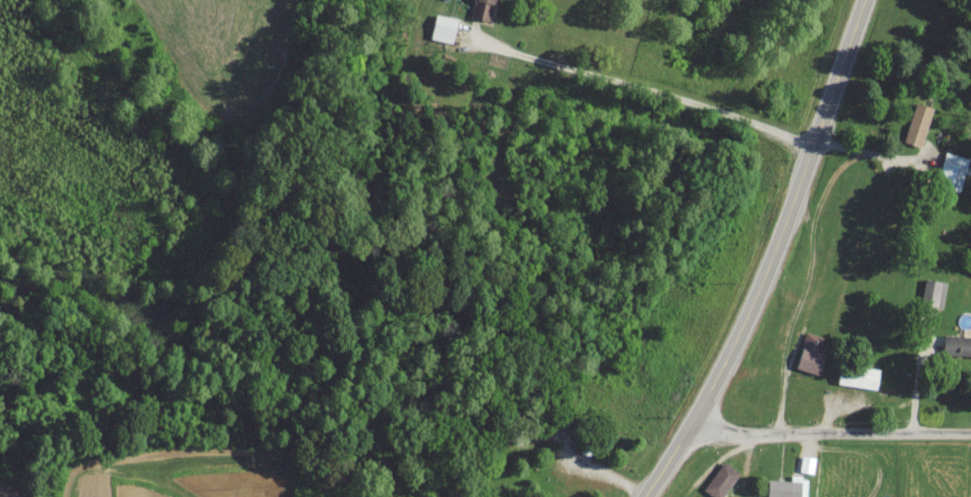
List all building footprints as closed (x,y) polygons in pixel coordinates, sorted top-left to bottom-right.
[(494,0),(474,0),(470,24),(489,27),(494,0)] [(451,48),(455,24),(434,20),(430,44),(451,48)] [(932,114),(914,108),(902,147),(919,153),(932,114)] [(935,193),(960,198),(966,163),(942,158),(935,193)] [(815,356),(818,343),(802,340),(796,375),(820,379),(823,357),(815,356)] [(941,341),(941,363),(970,364),(970,342),(941,341)] [(879,376),(840,368),(836,388),(875,396),(879,376)] [(581,460),(596,460),(596,448),(581,448),(581,460)] [(722,468),(702,496),(703,496),(725,496),(738,479),(722,468)] [(801,486),(766,486),(766,496),(801,496),(801,486)]
